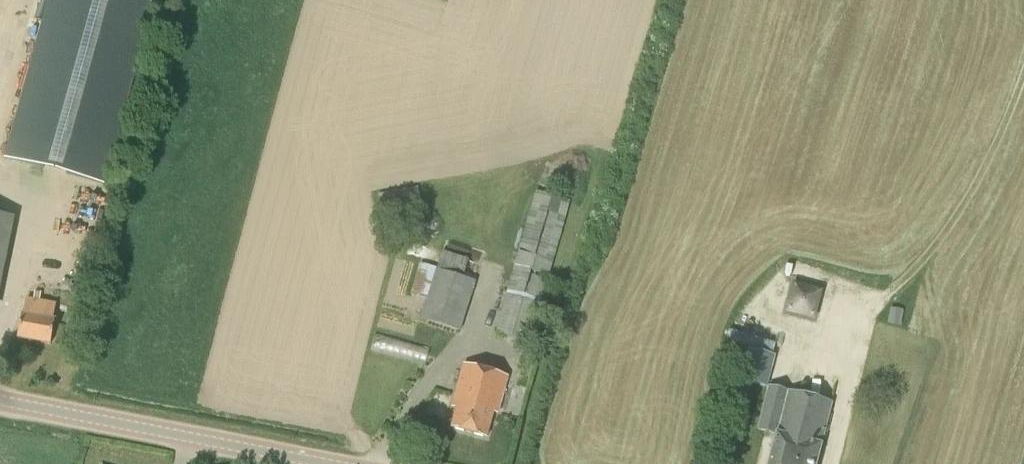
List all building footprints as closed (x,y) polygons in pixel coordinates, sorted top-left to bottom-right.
[(155,0),(48,0),(5,158),(104,186),(155,0)] [(529,342),(570,201),(537,191),(496,332),(529,342)] [(14,219),(0,216),(0,290),(14,219)] [(445,250),(440,266),(463,274),(469,257),(445,250)] [(461,331),(476,282),(437,270),(421,319),(461,331)] [(816,317),(824,286),(794,279),(786,310),(816,317)] [(53,322),(55,306),(26,301),(23,316),(20,316),(16,338),(50,344),(54,322),(53,322)] [(902,317),(889,314),(887,324),(900,326),(902,317)] [(764,387),(772,356),(748,350),(740,382),(764,387)] [(497,413),(506,378),(463,366),(452,407),(456,408),(451,427),(486,437),(493,412),(497,413)] [(821,444),(831,404),(768,388),(758,429),(776,434),(768,463),(816,463),(821,444)]
